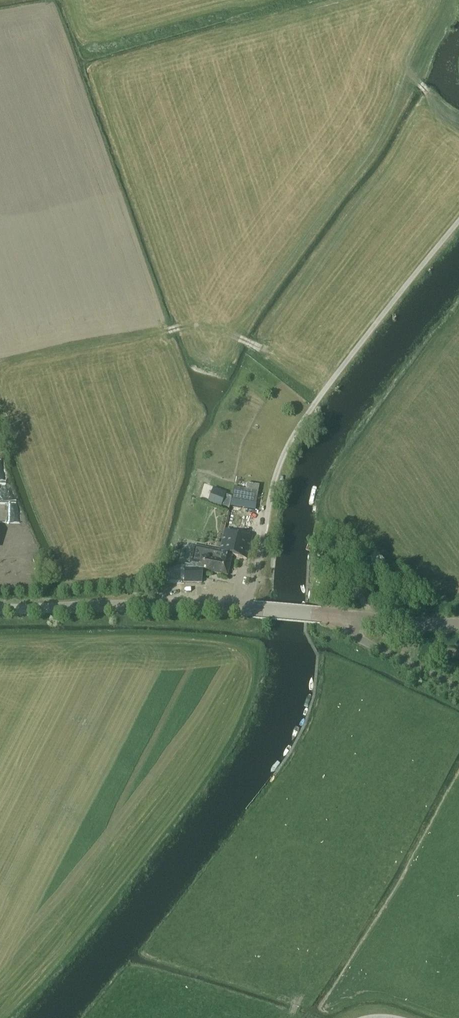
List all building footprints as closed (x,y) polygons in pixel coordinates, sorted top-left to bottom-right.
[(234,488),(232,500),(256,504),(259,486),(247,484),(246,490),(234,488)] [(221,504),(224,495),(213,491),(210,500),(221,504)] [(227,576),(233,555),(247,559),(252,539),(252,537),(224,531),(219,552),(194,547),(190,563),(199,565),(198,569),(185,569),(184,574),(184,583),(201,583),(201,578),(202,571),(227,576)]
